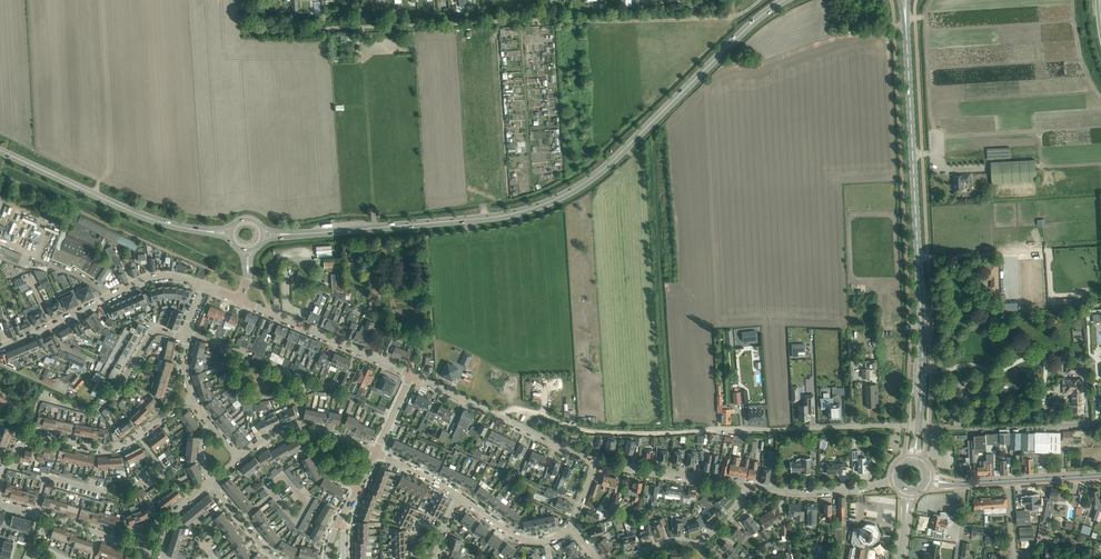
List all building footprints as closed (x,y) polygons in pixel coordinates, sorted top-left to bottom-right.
[(1010,147),(992,148),(987,148),(988,159),(1011,158),(1010,147)] [(1036,160),(997,162),(991,162),(992,184),(1037,181),(1036,160)] [(970,181),(969,174),(962,175),(953,176),(954,183),(953,183),(953,190),(962,190),(962,185),(963,185),(963,182),(970,181)] [(38,197),(36,202),(34,206),(41,210),(43,205),(45,200),(38,197)] [(88,219),(80,216),(77,223),(116,242),(135,250),(137,246),(138,244),(119,235),(120,234),(111,230),(88,219)] [(64,225),(51,258),(71,267),(73,264),(102,283),(111,269),(108,267),(109,266),(107,262),(95,255),(101,240),(64,225)] [(16,243),(18,237),(1,229),(0,230),(0,236),(16,243)] [(17,265),(21,254),(0,245),(0,258),(17,265)] [(111,246),(105,249),(113,265),(111,266),(114,270),(117,268),(121,274),(118,275),(123,283),(128,280),(123,272),(124,272),(121,266),(122,265),(119,260),(116,254),(111,246)] [(136,248),(138,260),(145,259),(144,247),(136,248)] [(170,257),(166,256),(165,262),(168,263),(167,266),(168,266),(168,270),(174,271),(176,262),(176,261),(173,261),(173,259),(170,257)] [(128,260),(127,260),(128,262),(129,262),(129,269),(130,272),(132,277),(138,275),(136,270),(135,267),(133,268),(133,262),(132,259),(128,260)] [(325,260),(325,268),(344,268),(344,260),(325,260)] [(174,271),(185,273),(185,270),(190,271),(191,267),(188,266),(188,265),(186,265),(176,262),(174,271)] [(997,264),(985,264),(986,277),(994,277),(994,286),(998,286),(997,264)] [(203,279),(206,273),(206,271),(201,269),(198,277),(203,279)] [(34,270),(38,279),(46,275),(47,274),(46,271),(34,270)] [(343,274),(337,274),(332,274),(333,292),(344,292),(343,274)] [(46,275),(38,279),(40,285),(48,281),(46,275)] [(22,277),(14,281),(17,287),(18,286),(25,283),(22,277)] [(26,282),(25,283),(18,286),(21,292),(29,288),(26,282)] [(88,286),(83,288),(88,300),(92,298),(92,297),(93,296),(92,292),(90,289),(88,286)] [(178,287),(176,287),(174,298),(180,300),(183,289),(183,288),(178,287)] [(83,288),(75,292),(77,297),(79,296),(82,301),(83,301),(84,302),(88,300),(83,288)] [(149,292),(146,293),(149,300),(152,298),(152,300),(158,299),(155,288),(150,289),(150,290),(149,290),(148,289),(149,292)] [(73,289),(65,293),(72,307),(77,305),(76,304),(77,303),(75,298),(77,297),(75,292),(73,289)] [(184,289),(183,289),(180,300),(185,301),(185,302),(188,304),(190,297),(187,296),(190,290),(184,289)] [(326,303),(328,291),(320,290),(318,302),(326,303)] [(137,294),(136,295),(141,305),(140,305),(141,307),(150,303),(149,300),(146,293),(143,295),(141,292),(137,294)] [(65,293),(58,296),(62,304),(64,304),(66,309),(68,308),(68,309),(72,307),(65,293)] [(136,295),(136,294),(132,296),(132,297),(131,297),(135,307),(140,305),(141,305),(136,295)] [(126,299),(125,300),(130,310),(135,307),(131,297),(130,297),(126,298),(126,299)] [(52,302),(57,314),(59,312),(60,313),(63,312),(62,311),(63,311),(57,299),(52,302)] [(121,301),(119,302),(124,312),(130,310),(125,300),(125,299),(121,301)] [(349,300),(344,311),(348,313),(353,302),(349,300)] [(114,304),(119,315),(124,312),(119,302),(119,301),(115,303),(115,304),(114,304)] [(1002,302),(1002,311),(1015,310),(1015,301),(1002,302)] [(57,314),(52,302),(46,304),(51,316),(52,316),(52,317),(55,315),(57,314)] [(309,315),(307,319),(312,321),(319,306),(320,303),(317,302),(315,307),(313,306),(311,310),(310,310),(308,314),(309,315)] [(324,316),(322,315),(318,324),(323,326),(325,321),(332,305),(329,303),(327,309),(324,316)] [(114,304),(109,306),(110,306),(108,307),(108,306),(108,307),(110,311),(107,312),(110,319),(119,315),(114,304)] [(206,318),(211,320),(213,321),(215,316),(218,309),(217,308),(218,308),(215,306),(214,307),(211,306),(207,314),(208,314),(206,318)] [(319,306),(312,321),(317,323),(319,318),(321,315),(319,314),(322,307),(319,306)] [(40,307),(35,310),(40,322),(43,321),(46,320),(45,319),(46,319),(40,307)] [(35,310),(29,313),(27,308),(22,310),(25,316),(30,315),(34,324),(35,324),(36,325),(38,324),(38,323),(40,322),(35,310)] [(172,309),(170,314),(181,319),(183,313),(172,309)] [(225,312),(218,309),(215,316),(218,318),(216,322),(220,323),(222,319),(225,312)] [(253,314),(248,311),(244,320),(247,322),(244,328),(247,330),(250,323),(249,322),(253,314)] [(359,324),(356,323),(359,315),(351,311),(347,319),(348,320),(347,323),(351,324),(350,327),(347,336),(352,338),(356,329),(356,330),(359,324)] [(104,328),(95,312),(89,316),(98,330),(99,330),(102,328),(104,328)] [(336,313),(333,312),(330,319),(328,318),(324,327),(329,329),(336,313)] [(336,313),(329,329),(334,331),(338,322),(336,321),(339,315),(336,313)] [(170,314),(168,319),(179,324),(181,319),(170,314)] [(236,316),(236,315),(233,314),(233,315),(232,314),(231,316),(228,315),(224,324),(227,326),(228,322),(233,324),(231,327),(235,329),(236,325),(240,318),(236,316)] [(258,316),(253,314),(249,322),(250,323),(247,330),(252,332),(255,325),(258,316)] [(205,317),(201,315),(197,327),(201,328),(205,317)] [(98,330),(95,325),(89,316),(82,320),(88,328),(91,326),(95,333),(99,330),(98,330)] [(16,325),(14,326),(17,335),(22,332),(19,324),(21,324),(20,322),(18,323),(16,317),(13,318),(16,325)] [(261,317),(258,326),(259,327),(257,334),(258,334),(257,337),(259,338),(267,319),(261,317)] [(21,324),(19,324),(22,332),(30,329),(26,318),(23,320),(24,322),(21,324)] [(168,319),(166,326),(176,330),(179,324),(168,319)] [(274,322),(268,320),(262,335),(265,336),(268,329),(270,330),(274,322)] [(366,327),(359,342),(364,344),(369,346),(373,337),(372,337),(375,329),(377,324),(373,322),(368,320),(365,326),(366,327)] [(7,321),(4,323),(10,338),(16,335),(12,326),(9,327),(7,321)] [(84,330),(79,321),(73,325),(78,334),(81,338),(86,339),(89,340),(90,338),(84,337),(81,332),(84,330)] [(129,325),(125,327),(124,328),(143,338),(143,337),(142,337),(144,334),(147,327),(148,328),(149,327),(138,323),(136,328),(129,325),(130,325),(129,325)] [(283,326),(278,324),(274,333),(277,334),(274,341),(277,342),(283,326)] [(358,331),(354,340),(359,342),(366,327),(365,326),(362,325),(359,331),(358,331)] [(69,326),(64,329),(71,342),(77,344),(78,342),(74,341),(72,335),(74,334),(69,326)] [(289,328),(283,326),(277,342),(275,345),(279,346),(283,336),(285,337),(289,328)] [(140,341),(142,337),(124,328),(120,336),(125,338),(127,333),(132,335),(129,340),(139,345),(138,344),(139,341),(140,341)] [(64,329),(59,332),(63,340),(65,339),(68,344),(71,342),(64,329)] [(119,336),(103,329),(101,333),(106,335),(102,345),(103,345),(112,349),(114,346),(116,340),(117,340),(119,336)] [(296,331),(291,329),(287,338),(289,339),(285,348),(288,349),(296,331)] [(732,330),(725,331),(726,343),(733,342),(732,330)] [(300,334),(296,331),(288,349),(291,351),(295,342),(297,342),(300,334)] [(386,345),(384,350),(388,352),(390,347),(393,340),(397,333),(393,331),(390,336),(389,336),(386,342),(387,342),(386,345)] [(756,331),(742,332),(743,341),(757,340),(756,331)] [(54,333),(50,336),(53,343),(50,344),(55,352),(58,351),(57,350),(56,348),(54,344),(57,342),(58,341),(57,338),(54,334),(54,333)] [(397,333),(393,340),(398,342),(400,339),(404,341),(406,337),(402,335),(397,333)] [(244,336),(240,346),(247,349),(248,346),(252,337),(250,336),(249,336),(245,334),(244,336)] [(300,351),(306,336),(301,334),(298,343),(300,344),(296,353),(299,354),(300,351)] [(238,339),(236,344),(240,346),(244,336),(242,335),(241,338),(240,338),(238,339)] [(43,340),(42,340),(43,341),(45,340),(46,342),(44,343),(46,347),(48,346),(52,354),(55,352),(50,344),(53,343),(50,336),(43,340)] [(120,336),(116,343),(133,352),(135,352),(134,351),(135,348),(137,344),(129,340),(128,340),(126,344),(122,342),(124,338),(120,336)] [(306,336),(300,351),(303,353),(306,346),(307,347),(311,338),(306,336)] [(42,337),(38,339),(40,344),(43,349),(46,347),(44,343),(46,342),(45,340),(43,341),(42,340),(43,340),(42,337)] [(248,346),(247,349),(254,352),(259,341),(260,338),(256,337),(252,348),(248,346)] [(196,339),(194,345),(205,348),(206,342),(196,339)] [(311,356),(317,341),(312,339),(308,347),(311,348),(308,355),(311,356)] [(38,349),(40,348),(36,340),(31,342),(38,359),(43,356),(46,355),(45,354),(42,353),(40,354),(38,349)] [(164,343),(161,343),(161,345),(164,345),(177,348),(178,342),(168,340),(167,343),(164,343)] [(267,345),(259,341),(254,352),(250,363),(258,366),(267,345)] [(322,343),(317,341),(311,356),(310,357),(313,359),(314,357),(315,354),(316,355),(317,354),(322,343)] [(31,342),(26,344),(30,352),(32,352),(36,360),(38,359),(31,342)] [(397,342),(394,349),(392,354),(400,357),(404,349),(399,347),(401,344),(397,342)] [(112,351),(116,353),(117,353),(119,348),(123,350),(121,355),(130,359),(131,359),(129,358),(131,356),(133,352),(116,343),(112,351)] [(30,352),(26,344),(21,346),(28,363),(33,361),(32,357),(29,358),(27,354),(30,352)] [(805,344),(792,344),(792,357),(798,356),(798,352),(805,352),(805,344)] [(112,349),(103,345),(100,352),(109,354),(112,349)] [(177,348),(164,345),(163,348),(166,349),(165,352),(175,354),(177,348)] [(205,348),(194,345),(193,350),(203,353),(205,348)] [(28,363),(21,346),(15,349),(19,357),(22,356),(24,361),(22,361),(23,365),(25,364),(28,363)] [(407,350),(404,349),(400,357),(408,360),(412,348),(409,347),(407,350)] [(15,349),(10,351),(14,359),(19,369),(20,369),(21,369),(20,366),(24,365),(23,365),(22,361),(21,361),(19,362),(17,358),(19,357),(15,349)] [(67,354),(59,350),(57,356),(65,359),(67,354)] [(207,354),(203,353),(193,350),(191,355),(194,356),(204,358),(205,359),(207,354)] [(14,359),(10,351),(6,353),(9,361),(12,360),(14,365),(16,368),(17,370),(19,369),(14,359)] [(116,353),(112,351),(110,355),(108,358),(126,367),(126,366),(125,366),(127,363),(129,359),(121,355),(120,354),(118,359),(114,357),(116,353)] [(100,352),(99,355),(101,356),(100,361),(105,364),(108,358),(110,355),(100,352)] [(175,354),(165,352),(164,355),(162,354),(161,357),(174,360),(175,354)] [(280,356),(272,352),(270,359),(277,362),(280,356)] [(321,352),(319,357),(316,365),(321,368),(319,372),(322,374),(322,376),(325,367),(328,360),(325,359),(327,355),(321,352)] [(5,353),(0,355),(0,360),(2,360),(3,363),(3,364),(15,369),(16,368),(14,365),(10,363),(8,361),(5,353)] [(67,354),(65,359),(74,363),(77,364),(82,367),(85,361),(67,353),(67,354)] [(333,358),(330,365),(334,366),(338,368),(340,364),(343,357),(335,353),(333,358)] [(467,367),(472,356),(465,353),(460,364),(467,367)] [(426,356),(426,360),(425,365),(427,366),(426,371),(432,372),(434,362),(430,362),(431,357),(426,356)] [(343,357),(340,364),(344,366),(342,370),(346,371),(348,365),(351,360),(343,357)] [(122,373),(121,373),(122,370),(123,370),(125,366),(108,358),(105,364),(104,365),(108,367),(110,363),(115,364),(112,369),(120,373),(122,374),(122,373)] [(268,362),(262,359),(259,366),(265,369),(268,362)] [(205,364),(202,364),(192,361),(191,366),(193,367),(192,370),(201,372),(202,369),(201,369),(202,366),(204,366),(205,364)] [(876,370),(876,362),(868,363),(868,364),(865,364),(865,369),(861,370),(862,379),(869,379),(869,370),(876,370)] [(458,368),(451,365),(448,363),(442,375),(443,375),(442,377),(446,379),(447,377),(452,380),(458,368)] [(217,367),(218,372),(228,370),(226,364),(217,367)] [(118,381),(117,380),(118,377),(119,377),(120,373),(112,369),(111,369),(109,374),(106,372),(108,367),(104,365),(100,372),(99,373),(118,381)] [(1068,373),(1080,373),(1080,365),(1068,365),(1068,373)] [(358,368),(354,375),(359,377),(356,383),(361,386),(369,368),(364,366),(362,370),(358,368)] [(361,386),(355,398),(365,403),(367,397),(362,395),(369,380),(372,381),(374,376),(372,375),(371,374),(373,370),(369,368),(361,386)] [(46,369),(43,375),(46,377),(51,379),(54,372),(49,370),(46,369)] [(206,371),(201,372),(192,375),(194,380),(204,377),(208,376),(206,371)] [(84,381),(80,377),(74,372),(73,373),(63,376),(58,377),(66,384),(67,382),(76,390),(84,381)] [(95,396),(106,378),(96,372),(92,379),(98,383),(91,394),(95,396)] [(349,375),(343,372),(339,382),(344,384),(349,375)] [(220,378),(221,383),(227,381),(226,378),(230,377),(229,374),(224,376),(225,377),(220,378)] [(385,391),(390,380),(391,379),(389,378),(390,377),(386,375),(385,376),(384,376),(382,380),(377,378),(372,389),(377,391),(379,388),(385,391)] [(205,382),(204,377),(194,380),(195,385),(197,385),(205,382)] [(339,381),(334,379),(330,387),(337,390),(340,383),(338,382),(339,381)] [(396,382),(396,381),(392,379),(391,380),(390,380),(385,391),(384,392),(392,396),(395,389),(394,389),(397,382),(396,382)] [(1065,380),(1065,387),(1065,393),(1072,393),(1073,413),(1084,413),(1083,401),(1085,401),(1085,399),(1083,399),(1083,379),(1065,380)] [(205,382),(197,385),(199,390),(209,387),(212,386),(212,385),(213,384),(212,383),(211,382),(211,381),(207,381),(205,382)] [(165,390),(147,385),(147,386),(151,387),(154,388),(153,390),(163,394),(165,390)] [(866,385),(867,402),(867,407),(871,407),(871,403),(878,403),(877,393),(874,394),(874,389),(877,389),(877,385),(871,385),(866,385)] [(210,392),(209,387),(199,390),(200,395),(210,392)] [(214,391),(210,392),(200,395),(202,400),(203,400),(204,402),(206,401),(208,403),(214,398),(216,396),(215,397),(214,391)] [(234,393),(232,391),(226,394),(230,399),(235,395),(237,393),(236,392),(234,393)] [(414,396),(412,402),(412,403),(413,403),(417,405),(418,405),(420,406),(424,398),(423,397),(424,396),(419,394),(419,395),(418,395),(416,397),(414,396)] [(146,396),(144,397),(155,409),(157,407),(156,405),(158,403),(151,395),(148,398),(146,396)] [(235,395),(230,399),(233,403),(238,400),(235,395)] [(808,404),(799,405),(799,419),(809,419),(809,413),(811,413),(811,414),(814,414),(813,395),(808,395),(808,404)] [(219,400),(216,396),(214,398),(208,403),(206,405),(209,409),(219,400)] [(155,409),(144,397),(142,399),(145,401),(142,404),(150,411),(152,409),(153,410),(155,409)] [(420,407),(419,408),(423,410),(423,408),(427,410),(428,407),(430,408),(432,404),(430,403),(431,401),(424,398),(420,406),(420,407)] [(834,419),(834,418),(836,418),(840,418),(840,404),(833,405),(833,398),(820,399),(821,409),(829,409),(829,413),(828,413),(828,414),(829,414),(829,418),(833,418),(833,419),(834,419)] [(219,400),(209,409),(213,413),(221,406),(223,405),(219,400)] [(265,401),(259,402),(260,404),(263,409),(268,407),(267,406),(265,401)] [(150,411),(142,404),(138,408),(147,417),(149,415),(147,414),(150,411)] [(296,404),(293,406),(293,407),(288,409),(292,419),(297,417),(295,412),(298,411),(296,404)] [(757,405),(748,405),(749,410),(749,422),(755,421),(759,421),(759,420),(764,420),(763,409),(762,404),(757,405)] [(431,413),(427,421),(432,423),(434,419),(437,421),(435,424),(439,426),(443,416),(447,408),(440,405),(439,408),(437,407),(435,410),(438,411),(436,414),(435,413),(434,414),(431,413)] [(224,411),(221,406),(213,413),(216,417),(224,411)] [(287,407),(282,409),(283,411),(287,421),(292,419),(288,409),(287,407)] [(147,417),(138,408),(139,409),(136,411),(135,409),(133,411),(142,421),(146,417),(147,417)] [(443,416),(442,419),(450,423),(451,421),(452,420),(454,415),(452,414),(453,411),(447,408),(443,416)] [(282,409),(277,411),(282,423),(287,421),(283,411),(282,409)] [(312,410),(306,409),(303,419),(309,420),(312,410)] [(462,426),(469,411),(464,409),(457,424),(459,425),(453,436),(457,438),(462,426)] [(722,409),(721,409),(721,412),(721,418),(721,424),(730,424),(730,412),(733,412),(733,409),(726,409),(722,409)] [(179,416),(183,421),(191,415),(188,410),(179,416)] [(318,411),(312,410),(309,420),(315,421),(318,411)] [(53,430),(56,420),(52,419),(54,412),(51,411),(48,429),(53,430)] [(142,421),(133,411),(131,413),(133,415),(130,417),(134,421),(137,425),(142,421)] [(321,423),(323,412),(318,411),(315,421),(321,423)] [(333,423),(336,412),(330,411),(328,421),(333,423)] [(474,414),(469,411),(462,426),(458,439),(462,441),(467,429),(471,421),(472,422),(473,419),(472,418),(474,414)] [(336,412),(333,423),(340,424),(342,414),(336,412)] [(36,426),(42,427),(44,417),(41,416),(41,414),(38,413),(36,426)] [(227,417),(224,413),(216,420),(219,424),(227,417)] [(281,423),(276,414),(271,416),(276,426),(281,423)] [(47,418),(44,417),(42,427),(48,429),(50,416),(48,415),(47,418)] [(195,420),(191,415),(183,421),(186,426),(195,420)] [(265,415),(260,418),(262,421),(266,430),(271,428),(267,419),(265,415)] [(349,415),(344,424),(350,427),(354,417),(349,415)] [(267,419),(271,428),(276,426),(271,416),(267,419)] [(227,417),(219,424),(222,428),(231,421),(227,417)] [(354,417),(350,427),(355,429),(360,420),(354,417)] [(59,420),(56,420),(53,430),(59,431),(62,418),(60,418),(59,420)] [(65,419),(62,418),(59,431),(65,432),(67,422),(64,421),(65,419)] [(122,420),(130,430),(135,427),(132,422),(129,418),(126,420),(125,418),(122,420)] [(233,419),(231,421),(222,428),(226,432),(234,425),(236,423),(233,419)] [(71,423),(67,422),(65,432),(71,434),(72,428),(74,421),(71,420),(71,423)] [(119,426),(126,434),(130,430),(122,420),(120,421),(122,424),(119,426)] [(199,425),(195,420),(186,426),(190,431),(199,425)] [(257,423),(257,424),(254,425),(257,431),(260,430),(261,433),(266,430),(262,421),(257,423)] [(79,424),(75,424),(73,434),(79,435),(82,422),(79,422),(79,424)] [(102,423),(100,422),(99,425),(99,428),(97,438),(103,439),(104,436),(107,437),(108,431),(108,430),(108,429),(102,428),(102,423)] [(354,431),(360,434),(365,424),(359,422),(355,429),(354,431)] [(90,426),(87,426),(85,436),(91,437),(93,424),(91,424),(90,426)] [(370,427),(365,424),(360,434),(365,437),(370,427)] [(475,437),(474,438),(479,440),(477,444),(481,446),(484,440),(482,439),(488,428),(481,424),(477,432),(474,431),(472,435),(475,437)] [(115,425),(110,429),(114,435),(117,433),(121,438),(126,434),(119,426),(117,428),(115,425)] [(238,429),(234,425),(226,432),(229,436),(231,435),(238,429)] [(12,433),(13,430),(8,428),(3,426),(0,431),(0,438),(8,441),(12,433)] [(238,429),(231,435),(234,439),(245,430),(242,426),(239,428),(238,429)] [(370,427),(365,437),(371,439),(375,430),(370,427)] [(169,440),(161,429),(157,433),(165,443),(169,440)] [(234,439),(238,443),(246,436),(249,434),(245,430),(234,439)] [(449,433),(442,430),(438,439),(445,442),(445,443),(449,433)] [(492,430),(489,435),(487,440),(493,444),(494,440),(498,433),(492,430)] [(1073,432),(1064,431),(1064,441),(1067,441),(1067,438),(1073,439),(1073,432)] [(1035,433),(1010,432),(1010,433),(1010,441),(1009,449),(1034,449),(1035,433)] [(165,443),(157,433),(152,436),(158,445),(161,443),(162,445),(165,443)] [(493,444),(499,446),(500,443),(504,436),(498,433),(493,444)] [(1060,433),(1035,433),(1035,452),(1060,453),(1060,433)] [(1000,441),(1000,434),(986,434),(986,435),(987,450),(993,449),(996,449),(1000,449),(999,441),(1000,441)] [(740,436),(734,435),(733,438),(732,444),(731,450),(733,441),(739,442),(740,435),(740,436)] [(987,450),(986,435),(975,435),(975,448),(975,449),(978,449),(978,453),(983,452),(983,451),(987,451),(987,450)] [(158,445),(152,436),(147,440),(155,451),(157,449),(155,447),(158,445)] [(249,440),(246,436),(238,443),(241,447),(249,440)] [(396,437),(393,436),(390,443),(393,444),(391,448),(397,451),(401,442),(395,439),(396,437)] [(510,439),(504,436),(500,443),(499,446),(505,449),(506,446),(510,439)] [(605,441),(605,445),(606,445),(605,449),(613,450),(614,446),(616,446),(616,442),(615,441),(616,439),(613,438),(612,438),(608,437),(608,438),(607,442),(605,441)] [(7,443),(8,441),(0,438),(0,444),(5,446),(6,447),(7,443)] [(297,438),(292,441),(298,450),(303,447),(297,438)] [(516,442),(510,439),(506,446),(505,449),(511,452),(516,442)] [(625,452),(633,454),(635,441),(627,440),(627,443),(625,452)] [(969,457),(959,457),(959,462),(960,462),(961,470),(968,470),(968,466),(970,466),(969,462),(975,462),(975,456),(975,454),(975,449),(975,448),(974,440),(968,440),(969,448),(969,457)] [(298,450),(292,441),(287,445),(286,442),(285,442),(291,451),(292,454),(298,450)] [(291,451),(285,442),(280,446),(286,455),(291,451)] [(407,445),(401,442),(397,451),(403,453),(407,445)] [(517,451),(514,450),(509,459),(512,461),(514,461),(515,459),(517,460),(521,452),(524,454),(527,447),(520,444),(517,451)] [(662,445),(657,444),(656,454),(660,455),(659,462),(662,462),(662,463),(665,464),(665,462),(666,463),(667,455),(668,455),(669,451),(668,451),(668,450),(664,450),(664,447),(661,447),(662,445)] [(45,446),(44,446),(44,450),(42,456),(46,457),(45,461),(47,461),(51,446),(48,445),(48,447),(45,446)] [(138,448),(135,449),(140,459),(148,455),(146,450),(143,451),(140,445),(137,446),(138,448)] [(413,447),(407,445),(403,453),(409,456),(413,447)] [(54,446),(51,446),(47,461),(52,462),(54,461),(54,459),(57,449),(53,448),(54,446)] [(286,455),(280,446),(275,449),(281,458),(286,455)] [(21,454),(19,462),(22,463),(28,465),(29,462),(29,460),(32,449),(31,449),(32,447),(31,449),(29,449),(29,451),(25,450),(24,454),(21,454)] [(38,448),(32,447),(31,449),(32,449),(29,460),(29,462),(28,465),(29,462),(31,463),(32,458),(36,458),(38,448)] [(418,450),(413,447),(409,456),(414,459),(418,450)] [(42,456),(44,450),(38,448),(36,458),(39,459),(38,462),(41,462),(42,456)] [(62,450),(59,449),(56,460),(60,460),(60,463),(62,463),(63,461),(65,449),(63,448),(62,450)] [(474,449),(471,454),(476,456),(480,449),(477,448),(476,450),(474,449)] [(68,449),(65,449),(63,461),(68,462),(71,452),(67,451),(68,449)] [(131,449),(129,450),(135,462),(140,459),(135,449),(132,451),(131,449)] [(274,458),(268,449),(263,452),(269,461),(274,458)] [(281,458),(275,449),(270,452),(268,449),(274,458),(276,461),(281,458)] [(432,452),(426,449),(424,453),(420,461),(426,464),(430,455),(432,452)] [(677,464),(680,464),(681,457),(684,458),(685,450),(678,449),(678,452),(674,451),(674,456),(673,455),(673,459),(673,463),(674,464),(674,465),(677,465),(677,464)] [(136,464),(135,462),(129,450),(126,452),(127,453),(124,455),(126,459),(125,460),(125,462),(127,465),(129,464),(131,467),(136,464)] [(424,453),(418,450),(414,459),(420,461),(424,453)] [(74,453),(71,452),(68,462),(74,464),(77,452),(74,451),(74,453)] [(532,451),(529,461),(526,460),(525,463),(522,469),(527,470),(528,466),(530,467),(532,463),(535,464),(539,454),(532,451)] [(691,466),(693,466),(694,459),(699,459),(698,451),(692,451),(691,453),(688,453),(688,454),(687,453),(686,458),(687,458),(687,457),(687,458),(686,465),(687,465),(687,466),(691,467),(691,466)] [(858,460),(858,472),(866,472),(866,471),(866,467),(870,467),(871,467),(871,466),(870,460),(866,460),(866,458),(858,458),(858,451),(852,451),(852,460),(858,460)] [(77,452),(74,464),(75,462),(78,463),(77,466),(80,466),(83,453),(77,452)] [(269,461),(263,452),(258,455),(263,465),(269,461)] [(746,454),(745,457),(744,465),(745,465),(744,466),(742,466),(740,476),(741,476),(741,477),(744,477),(744,476),(746,477),(749,457),(750,452),(750,455),(746,454)] [(769,452),(767,467),(774,469),(777,453),(769,452)] [(89,455),(83,453),(80,466),(82,467),(83,464),(86,465),(89,455)] [(737,456),(738,453),(737,455),(734,454),(732,463),(733,463),(733,464),(730,464),(728,474),(729,474),(729,475),(732,475),(732,474),(734,475),(737,456)] [(539,454),(535,464),(539,465),(537,469),(539,470),(538,474),(542,476),(545,467),(542,466),(546,456),(539,454)] [(1037,463),(1036,454),(1022,454),(1023,463),(1026,463),(1026,472),(1033,472),(1033,463),(1037,463)] [(95,456),(89,455),(86,465),(90,466),(89,468),(92,469),(95,456)] [(314,460),(311,455),(301,460),(304,465),(314,460)] [(436,458),(430,455),(426,464),(432,467),(436,458)] [(705,461),(703,470),(704,470),(705,471),(706,471),(707,471),(709,471),(712,455),(708,455),(707,462),(705,461)] [(713,455),(711,471),(713,472),(714,472),(716,473),(717,472),(717,473),(719,463),(716,463),(717,455),(713,455)] [(255,457),(250,461),(257,469),(262,465),(255,457)] [(442,461),(436,458),(432,467),(438,470),(440,465),(442,461)] [(722,465),(721,473),(727,474),(729,459),(726,458),(725,465),(722,465)] [(795,462),(789,462),(789,467),(791,467),(791,472),(800,472),(800,473),(804,473),(804,474),(810,474),(810,458),(799,458),(798,458),(798,459),(797,459),(796,460),(796,461),(795,461),(795,462)] [(317,465),(314,460),(304,465),(307,471),(317,465)] [(549,467),(546,466),(542,476),(549,478),(551,473),(557,474),(558,470),(560,463),(552,460),(549,467)] [(749,468),(748,472),(747,478),(754,479),(757,461),(753,460),(751,469),(749,468)] [(988,474),(987,460),(984,460),(984,466),(978,466),(978,469),(978,474),(988,474)] [(257,469),(250,461),(246,464),(252,473),(257,469)] [(846,469),(846,462),(839,462),(839,464),(827,464),(827,461),(827,462),(823,462),(822,462),(822,468),(827,468),(827,473),(840,473),(840,469),(846,469)] [(186,467),(189,473),(198,468),(196,462),(186,467)] [(252,473),(246,464),(241,468),(248,477),(252,473)] [(449,467),(443,464),(439,473),(445,476),(449,467)] [(319,471),(317,465),(307,471),(310,476),(319,471)] [(39,471),(40,468),(34,467),(32,472),(37,474),(41,475),(42,472),(39,471)] [(377,471),(377,473),(388,477),(389,474),(394,476),(395,473),(381,467),(379,471),(377,471)] [(455,470),(449,467),(445,476),(450,479),(455,470)] [(566,467),(562,477),(564,478),(565,476),(570,477),(573,469),(566,467)] [(201,473),(198,468),(189,473),(192,478),(201,473)] [(763,469),(760,482),(768,483),(770,470),(763,469)] [(460,473),(455,470),(450,479),(456,481),(460,473)] [(322,476),(319,471),(310,476),(313,481),(322,476)] [(204,479),(201,473),(192,478),(195,484),(204,479)] [(388,477),(377,473),(376,473),(378,474),(377,478),(375,477),(374,479),(391,485),(385,483),(387,480),(392,482),(393,479),(388,477)] [(466,475),(460,473),(456,481),(462,484),(466,475)] [(299,475),(292,479),(295,484),(299,482),(303,480),(299,475)] [(405,476),(403,475),(400,480),(397,486),(401,487),(399,492),(401,494),(409,478),(408,480),(404,478),(405,476)] [(472,478),(466,475),(462,484),(468,487),(472,478)] [(609,490),(611,477),(607,476),(607,477),(603,477),(601,488),(609,490)] [(222,484),(226,489),(234,482),(230,477),(222,484)] [(330,480),(324,477),(319,486),(325,489),(330,480)] [(616,478),(611,477),(609,490),(616,491),(619,480),(615,479),(616,478)] [(411,479),(409,478),(401,494),(404,489),(407,490),(405,495),(407,497),(415,481),(414,482),(410,481),(411,479)] [(478,481),(472,478),(468,487),(474,490),(478,481)] [(391,485),(374,479),(376,480),(375,484),(373,483),(372,485),(388,492),(383,490),(384,486),(390,488),(391,485)] [(335,483),(330,480),(325,489),(330,492),(335,483)] [(10,481),(7,481),(4,493),(10,495),(9,498),(10,495),(12,487),(13,485),(9,484),(10,481)] [(417,482),(415,481),(407,497),(410,492),(413,493),(411,498),(413,500),(421,484),(420,485),(416,484),(417,482)] [(639,498),(642,482),(635,481),(635,483),(633,483),(632,490),(629,489),(628,494),(631,494),(634,495),(632,500),(631,504),(635,505),(636,502),(637,502),(639,498)] [(226,489),(230,493),(238,487),(234,482),(226,489)] [(595,482),(590,495),(595,497),(599,484),(595,482)] [(340,486),(335,483),(330,492),(335,495),(340,486)] [(553,495),(555,491),(540,484),(539,485),(536,483),(534,487),(553,495)] [(423,485),(421,484),(413,500),(416,494),(419,496),(417,501),(419,502),(426,489),(422,487),(423,485)] [(666,489),(663,488),(661,496),(672,498),(675,485),(667,484),(666,489)] [(18,486),(13,485),(12,487),(10,495),(9,498),(15,499),(18,486)] [(388,492),(372,485),(372,486),(374,486),(372,490),(370,489),(369,492),(369,491),(369,492),(384,497),(381,496),(382,492),(387,494),(388,492)] [(486,489),(480,485),(475,493),(480,497),(486,489)] [(647,485),(646,490),(645,495),(648,495),(647,499),(652,499),(651,505),(658,506),(658,502),(656,501),(656,498),(658,498),(659,493),(660,494),(662,487),(658,486),(652,485),(647,485)] [(682,486),(675,485),(672,498),(680,499),(683,500),(685,492),(681,491),(682,486)] [(21,487),(18,486),(15,499),(21,501),(23,491),(20,490),(21,487)] [(346,489),(340,486),(335,495),(340,498),(346,489)] [(242,491),(238,487),(230,493),(234,498),(242,491)] [(688,492),(685,492),(683,500),(683,501),(690,502),(691,498),(695,499),(696,488),(689,487),(688,492)] [(40,489),(36,488),(36,490),(30,489),(30,490),(26,502),(32,504),(34,499),(37,500),(38,494),(40,489)] [(146,492),(143,488),(140,490),(144,496),(149,493),(147,491),(146,492)] [(178,492),(175,488),(173,490),(171,488),(169,489),(177,500),(182,496),(178,492)] [(1050,495),(1050,498),(1053,499),(1053,500),(1065,501),(1066,496),(1060,496),(1060,489),(1052,488),(1052,493),(1051,495),(1050,495)] [(27,492),(23,491),(21,501),(26,502),(30,490),(27,489),(27,492)] [(177,500),(169,489),(167,491),(168,493),(166,495),(172,504),(177,500)] [(491,493),(486,489),(480,497),(485,501),(491,493)] [(237,503),(246,496),(242,491),(234,498),(237,503)] [(1090,497),(1090,500),(1091,504),(1095,503),(1095,509),(1092,518),(1100,522),(1100,519),(1100,503),(1099,491),(1091,491),(1092,497),(1090,497)] [(384,497),(369,492),(368,495),(366,495),(365,497),(381,503),(376,501),(377,498),(383,500),(384,497)] [(434,492),(432,495),(431,495),(430,497),(446,505),(444,504),(446,501),(448,502),(449,499),(438,494),(434,492)] [(490,504),(496,497),(491,493),(485,501),(490,504)] [(721,493),(718,497),(719,498),(713,504),(719,509),(722,506),(723,507),(726,504),(726,505),(732,498),(727,493),(723,496),(721,493)] [(48,495),(45,494),(41,506),(47,508),(50,498),(47,497),(48,495)] [(173,504),(172,504),(166,495),(165,494),(160,498),(167,506),(169,504),(170,506),(173,504)] [(209,494),(204,497),(211,506),(215,502),(209,494)] [(571,502),(554,495),(550,505),(557,509),(558,507),(567,511),(568,509),(569,508),(570,506),(570,504),(571,502)] [(249,501),(246,496),(237,503),(241,507),(249,501)] [(712,505),(703,496),(700,500),(708,508),(712,505)] [(1024,498),(1024,504),(1027,504),(1028,508),(1028,510),(1017,511),(1017,524),(1020,524),(1031,524),(1030,512),(1038,511),(1038,505),(1041,505),(1041,500),(1038,500),(1037,496),(1027,497),(1027,498),(1024,498)] [(47,508),(53,510),(56,500),(57,497),(54,497),(53,499),(50,498),(47,508)] [(211,506),(204,497),(199,501),(206,509),(211,506)] [(381,503),(365,497),(367,498),(365,502),(363,501),(362,503),(379,510),(374,508),(375,504),(380,506),(381,503)] [(446,505),(430,497),(435,500),(433,503),(428,501),(427,503),(443,511),(441,510),(443,507),(445,508),(446,505)] [(501,500),(496,497),(490,504),(495,508),(501,500)] [(984,499),(974,499),(975,514),(984,513),(984,514),(1006,512),(1006,507),(1008,507),(1006,498),(991,499),(991,497),(983,498),(984,499)] [(1041,518),(1041,520),(1047,521),(1047,520),(1050,521),(1052,513),(1049,512),(1050,504),(1052,505),(1053,500),(1053,499),(1050,498),(1045,497),(1045,500),(1041,518)] [(60,498),(59,501),(56,500),(53,510),(58,512),(62,499),(60,498)] [(167,506),(160,498),(155,502),(163,512),(165,510),(164,508),(167,506)] [(65,500),(62,499),(58,512),(64,514),(67,504),(64,503),(65,500)] [(506,504),(501,500),(495,508),(500,512),(506,504)] [(206,509),(199,501),(195,505),(201,513),(206,509)] [(253,505),(249,501),(241,507),(245,512),(253,505)] [(617,502),(613,501),(606,513),(614,517),(618,509),(621,504),(617,502)] [(67,504),(64,514),(70,515),(74,503),(71,502),(70,504),(67,504)] [(162,510),(155,502),(153,503),(148,505),(152,515),(155,514),(156,515),(158,514),(157,512),(162,510)] [(76,504),(74,503),(70,515),(76,517),(79,507),(75,506),(76,504)] [(327,504),(325,503),(322,509),(332,514),(335,509),(329,505),(327,504)] [(379,510),(362,503),(362,504),(364,504),(363,508),(361,507),(360,510),(376,516),(377,516),(371,514),(373,510),(378,512),(379,510)] [(443,511),(427,503),(432,506),(430,509),(425,507),(424,510),(438,516),(440,513),(442,514),(443,511)] [(806,512),(806,518),(806,524),(812,524),(812,526),(813,527),(815,527),(816,526),(817,504),(808,503),(807,512),(806,512)] [(410,506),(406,504),(404,507),(399,505),(398,507),(414,515),(412,514),(414,511),(416,512),(417,509),(412,507),(410,506)] [(511,508),(506,504),(500,512),(505,516),(511,508)] [(789,504),(789,510),(788,516),(796,516),(796,520),(803,520),(804,511),(800,511),(801,505),(789,504)] [(824,504),(824,509),(824,514),(827,514),(827,520),(835,520),(836,505),(831,505),(831,504),(824,504)] [(84,506),(82,505),(78,518),(84,520),(87,509),(84,509),(84,506)] [(141,521),(136,509),(134,505),(129,507),(132,514),(136,523),(141,521)] [(143,509),(147,519),(150,518),(149,516),(152,515),(148,505),(142,508),(143,509)] [(201,513),(195,505),(190,509),(197,517),(201,513)] [(414,515),(398,507),(403,510),(401,513),(396,511),(395,513),(411,521),(409,520),(411,517),(413,518),(414,515)] [(90,510),(87,509),(84,520),(90,521),(93,508),(91,508),(90,510)] [(93,508),(90,521),(96,523),(98,513),(95,512),(96,509),(93,508)] [(139,508),(136,509),(141,521),(147,519),(143,509),(140,510),(139,508)] [(516,512),(511,508),(505,516),(510,519),(516,512)] [(760,520),(762,525),(764,528),(782,519),(776,508),(768,512),(769,515),(760,520)] [(197,517),(190,509),(185,513),(192,521),(197,517)] [(264,513),(260,509),(252,515),(254,518),(252,520),(253,522),(264,513)] [(332,514),(322,509),(319,514),(329,519),(332,514)] [(585,516),(590,519),(596,521),(598,517),(602,518),(604,513),(598,510),(597,510),(596,513),(588,509),(585,516)] [(704,516),(709,520),(710,522),(714,518),(714,517),(717,514),(711,509),(704,516)] [(105,513),(102,523),(105,524),(105,526),(107,527),(110,515),(111,512),(105,510),(105,513)] [(376,516),(360,510),(362,511),(361,514),(359,513),(358,516),(369,520),(370,516),(376,518),(376,516)] [(105,513),(99,511),(95,523),(98,524),(99,522),(102,523),(105,513)] [(226,516),(222,512),(214,518),(218,523),(226,516)] [(264,514),(264,513),(253,522),(255,524),(257,522),(259,525),(270,516),(266,512),(264,514)] [(521,516),(516,512),(510,519),(515,523),(514,526),(517,528),(518,526),(522,521),(519,519),(521,516)] [(128,513),(122,515),(125,522),(128,521),(130,526),(136,523),(132,514),(129,515),(128,513)] [(192,521),(185,513),(181,517),(187,525),(192,521)] [(411,521),(395,513),(400,516),(398,519),(393,517),(392,519),(401,524),(406,526),(408,523),(410,524),(411,521)] [(466,513),(464,515),(462,513),(456,520),(464,525),(471,516),(466,513)] [(844,513),(838,513),(838,517),(836,517),(836,527),(841,527),(841,520),(845,520),(844,513)] [(931,536),(936,537),(944,539),(946,529),(943,528),(943,527),(946,527),(949,527),(950,522),(953,522),(954,519),(948,518),(948,514),(941,513),(940,515),(933,514),(933,519),(931,519),(930,523),(932,523),(931,528),(932,528),(931,536)] [(116,516),(110,515),(107,527),(110,527),(110,525),(114,526),(115,522),(118,523),(120,514),(117,514),(116,516)] [(329,519),(319,514),(317,519),(328,526),(326,524),(329,519)] [(554,515),(548,517),(550,526),(559,524),(558,516),(555,517),(554,515)] [(7,520),(5,527),(16,530),(19,517),(13,516),(11,521),(7,520)] [(230,521),(226,516),(218,523),(222,528),(230,521)] [(270,516),(259,525),(257,526),(261,531),(269,524),(265,520),(270,516)] [(475,520),(471,516),(464,525),(468,529),(467,531),(469,533),(474,526),(472,525),(475,520)] [(682,527),(686,527),(687,517),(682,516),(682,518),(679,518),(679,520),(676,519),(676,522),(673,522),(672,532),(680,532),(681,528),(682,528),(682,527)] [(747,531),(747,532),(750,534),(759,528),(750,516),(743,521),(744,523),(743,523),(743,524),(744,523),(749,530),(748,531),(747,531)] [(19,517),(16,530),(21,532),(25,519),(19,517)] [(550,526),(548,517),(542,518),(543,527),(550,526)] [(698,521),(690,524),(692,532),(693,532),(693,533),(697,532),(697,531),(701,530),(700,527),(701,526),(705,522),(699,517),(697,519),(698,521)] [(543,527),(542,518),(535,519),(537,529),(543,527)] [(652,525),(650,526),(652,530),(654,529),(654,531),(656,537),(664,534),(662,525),(665,524),(664,519),(663,518),(656,520),(651,522),(652,525)] [(25,519),(21,532),(31,534),(33,527),(29,526),(31,521),(25,519)] [(307,521),(303,519),(300,524),(307,528),(310,522),(307,521)] [(328,526),(317,519),(316,519),(319,521),(316,526),(325,531),(328,526)] [(537,529),(535,519),(529,520),(531,530),(537,529)] [(531,530),(529,520),(523,521),(522,521),(518,526),(523,525),(524,531),(531,530)] [(234,526),(230,521),(222,528),(226,532),(225,533),(225,534),(234,526)] [(653,533),(652,532),(650,526),(649,521),(647,521),(649,526),(647,527),(647,528),(639,531),(641,536),(642,541),(651,539),(649,534),(653,533)] [(606,530),(604,522),(602,523),(597,524),(598,527),(590,530),(592,537),(597,535),(603,534),(603,533),(606,530)] [(476,528),(474,526),(469,533),(472,534),(471,535),(476,538),(478,535),(484,526),(480,523),(476,528)] [(848,539),(851,539),(851,542),(854,547),(853,548),(851,558),(863,558),(864,558),(868,558),(871,558),(879,558),(881,548),(870,546),(870,545),(871,545),(879,540),(880,532),(875,525),(871,524),(867,523),(862,527),(859,529),(853,527),(852,535),(849,534),(848,539)] [(265,536),(273,529),(269,524),(261,531),(265,536)] [(307,528),(300,524),(299,527),(297,529),(304,533),(307,528)] [(1083,524),(1081,532),(1089,535),(1092,527),(1083,524)] [(176,525),(174,531),(184,534),(186,528),(176,525)] [(52,540),(53,537),(56,538),(60,528),(54,526),(50,539),(52,540)] [(234,526),(225,534),(229,538),(237,531),(233,527),(234,526)] [(325,531),(316,526),(313,531),(322,536),(325,531)] [(489,530),(484,526),(478,535),(482,539),(480,541),(483,543),(485,540),(487,536),(485,535),(489,530)] [(843,536),(843,527),(841,527),(836,527),(836,529),(835,529),(834,558),(840,558),(842,558),(842,555),(840,555),(840,552),(841,552),(842,536),(843,536)] [(973,527),(972,533),(986,535),(985,542),(992,543),(993,536),(991,536),(992,530),(973,527)] [(1033,527),(1019,527),(1020,538),(1034,537),(1033,527)] [(60,528),(56,538),(60,539),(59,542),(61,543),(65,530),(60,528)] [(628,535),(631,546),(637,544),(635,536),(638,535),(636,528),(632,529),(634,533),(628,535)] [(746,540),(751,535),(750,534),(747,532),(744,530),(742,532),(737,528),(731,535),(739,541),(743,538),(746,540)] [(277,534),(273,529),(265,536),(269,540),(277,534)] [(764,529),(760,532),(766,540),(768,538),(770,537),(764,529)] [(71,532),(65,530),(61,543),(64,543),(65,541),(68,542),(71,532)] [(184,534),(174,531),(172,537),(182,540),(184,534)] [(241,536),(237,531),(229,538),(233,543),(241,536)] [(322,536),(313,531),(310,536),(314,539),(319,542),(322,536)] [(611,536),(607,531),(601,536),(603,539),(596,543),(600,549),(610,542),(608,539),(611,536)] [(77,534),(71,532),(68,542),(71,543),(70,546),(72,546),(72,547),(76,537),(77,534)] [(623,540),(625,548),(631,546),(628,535),(625,536),(623,532),(617,534),(618,536),(620,541),(623,540)] [(490,538),(487,536),(485,540),(483,543),(482,544),(484,546),(487,542),(491,545),(498,537),(493,533),(490,538)] [(281,538),(277,534),(269,540),(273,545),(281,538)] [(884,538),(888,543),(893,540),(890,534),(884,538)] [(244,541),(241,536),(233,543),(236,547),(234,549),(244,541)] [(451,536),(449,542),(460,545),(462,540),(451,536)] [(182,540),(172,537),(170,542),(180,545),(182,540)] [(503,540),(498,537),(491,545),(496,549),(493,552),(495,554),(501,547),(498,546),(503,540)] [(277,549),(282,552),(287,543),(282,540),(277,549)] [(4,541),(2,548),(11,550),(12,543),(4,541)] [(245,541),(244,541),(234,549),(238,554),(246,547),(242,542),(245,541)] [(566,550),(568,553),(577,546),(573,541),(568,545),(566,542),(560,547),(564,552),(566,550)] [(736,558),(737,556),(735,555),(738,551),(726,541),(722,546),(728,551),(727,552),(729,554),(726,558),(727,558),(735,558),(736,558)] [(180,545),(170,542),(169,548),(179,551),(180,545)] [(460,545),(449,542),(448,547),(454,549),(454,550),(453,550),(452,553),(461,555),(461,552),(463,546),(460,545)] [(613,547),(610,542),(600,549),(604,554),(611,549),(612,552),(619,547),(617,544),(613,547)] [(96,555),(99,556),(100,553),(103,555),(107,545),(101,543),(96,555)] [(292,546),(287,543),(282,552),(287,555),(292,546)] [(503,549),(501,547),(495,554),(498,556),(499,554),(500,555),(502,557),(504,557),(512,547),(507,543),(503,549)] [(970,543),(963,543),(961,558),(965,558),(966,556),(968,556),(970,543)] [(736,546),(748,555),(752,553),(738,544),(736,546)] [(924,558),(939,558),(940,555),(938,554),(940,545),(932,544),(930,553),(925,552),(924,558)] [(103,555),(106,556),(105,558),(107,558),(108,558),(112,547),(107,545),(103,555)] [(812,555),(812,558),(827,558),(827,553),(831,553),(831,545),(823,545),(822,550),(814,550),(814,555),(812,555)] [(298,549),(292,546),(287,555),(292,558),(298,549)] [(299,556),(302,557),(302,558),(304,558),(307,547),(301,546),(299,556)] [(577,546),(568,553),(570,555),(568,557),(569,558),(576,558),(578,558),(576,555),(581,551),(577,546)] [(108,558),(111,558),(114,558),(118,549),(112,547),(108,558)] [(250,552),(246,547),(238,554),(242,558),(250,552)] [(307,547),(304,558),(307,558),(310,558),(311,558),(313,549),(307,547)] [(503,558),(513,558),(515,557),(512,555),(516,550),(512,547),(504,557),(503,558)] [(0,555),(8,557),(9,558),(11,550),(2,548),(0,548),(0,555)] [(179,551),(169,548),(167,554),(177,557),(179,551)] [(118,549),(114,558),(121,558),(124,551),(118,549)] [(313,549),(311,558),(317,558),(319,550),(313,549)] [(1009,551),(1000,549),(999,554),(992,553),(992,554),(989,553),(988,558),(1008,558),(1009,551)] [(1045,558),(1054,558),(1056,553),(1047,551),(1045,558)]
